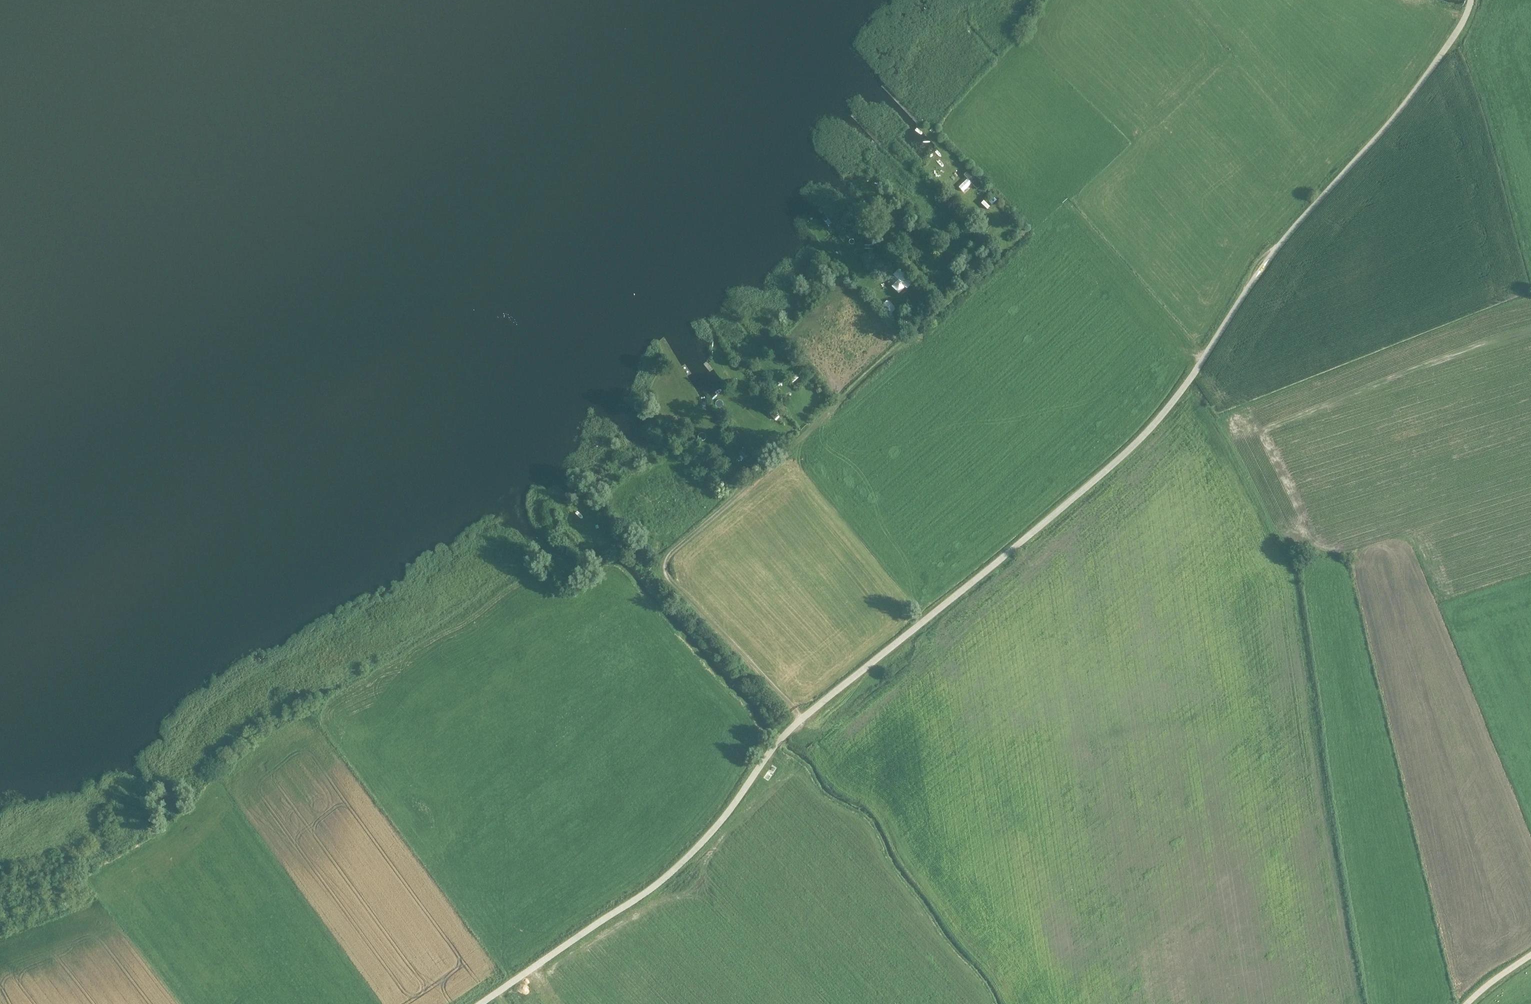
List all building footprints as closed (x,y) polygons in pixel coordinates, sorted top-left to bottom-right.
[(905,266),(897,273),(900,277),(908,270),(905,266)]
